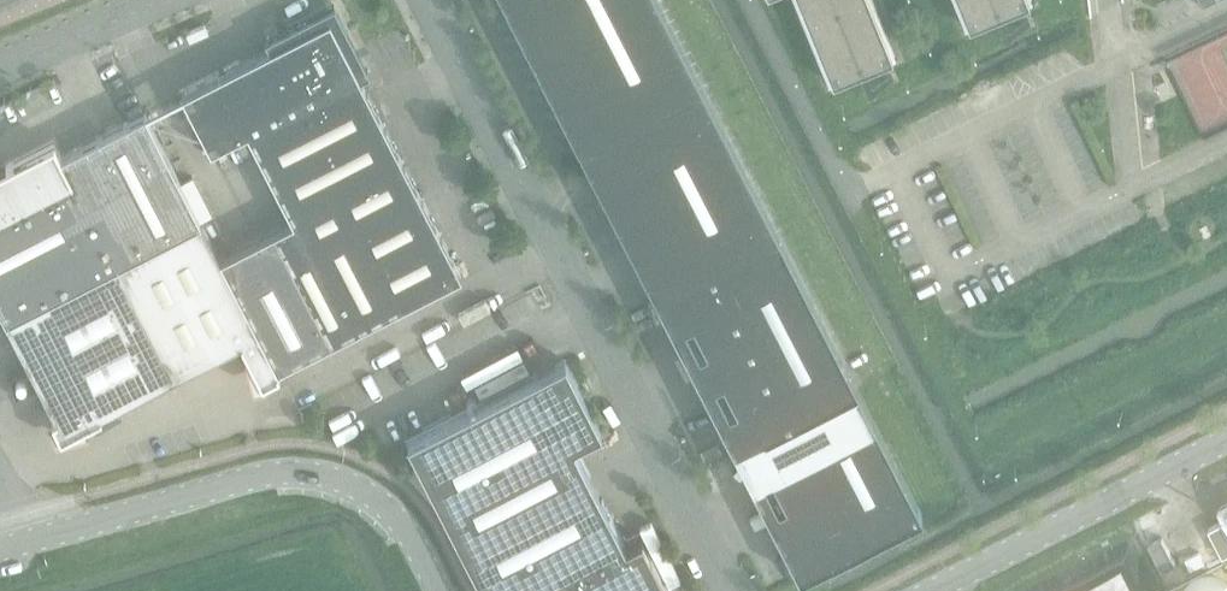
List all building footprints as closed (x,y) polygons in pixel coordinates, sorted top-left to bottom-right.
[(575,139),(696,76),(657,0),(503,0),(575,139)] [(832,82),(844,78),(858,72),(861,71),(864,69),(866,69),(892,58),(874,13),(869,0),(799,0),(832,82)] [(969,26),(994,16),(997,15),(1000,13),(1002,13),(1029,2),(1028,0),(958,0),(969,26)] [(292,219),(219,256),(219,257),(276,368),(276,367),(460,273),(359,76),(368,71),(366,67),(365,67),(332,3),(268,36),(268,35),(264,37),(269,47),(181,92),(210,148),(246,129),(292,219)] [(575,139),(655,296),(777,233),(696,76),(575,139)] [(6,319),(200,219),(144,111),(60,154),(53,140),(0,167),(0,308),(6,319)] [(182,180),(201,218),(212,213),(193,175),(182,180)] [(200,219),(6,319),(55,415),(51,417),(54,424),(53,424),(52,424),(51,424),(55,437),(89,428),(89,427),(86,428),(84,423),(101,414),(100,412),(134,395),(241,340),(246,351),(245,352),(245,351),(244,351),(253,385),(267,381),(266,380),(264,381),(263,379),(279,371),(276,367),(276,368),(219,257),(219,256),(200,219)] [(655,296),(734,450),(856,387),(777,233),(655,296)] [(464,553),(484,590),(670,590),(640,534),(624,543),(573,443),(601,429),(564,357),(405,439),(464,553)] [(915,503),(856,387),(734,450),(798,575),(920,512),(916,503),(915,503)] [(1209,529),(1224,557),(1226,555),(1226,529),(1223,522),(1209,529)] [(1176,563),(1162,537),(1149,544),(1163,571),(1176,563)] [(1202,551),(1185,560),(1190,570),(1207,561),(1202,551)] [(1225,581),(1220,579),(1216,577),(1211,576),(1207,576),(1202,576),(1197,578),(1193,580),(1189,583),(1186,586),(1183,590),(1226,590),(1226,583),(1225,581)]
